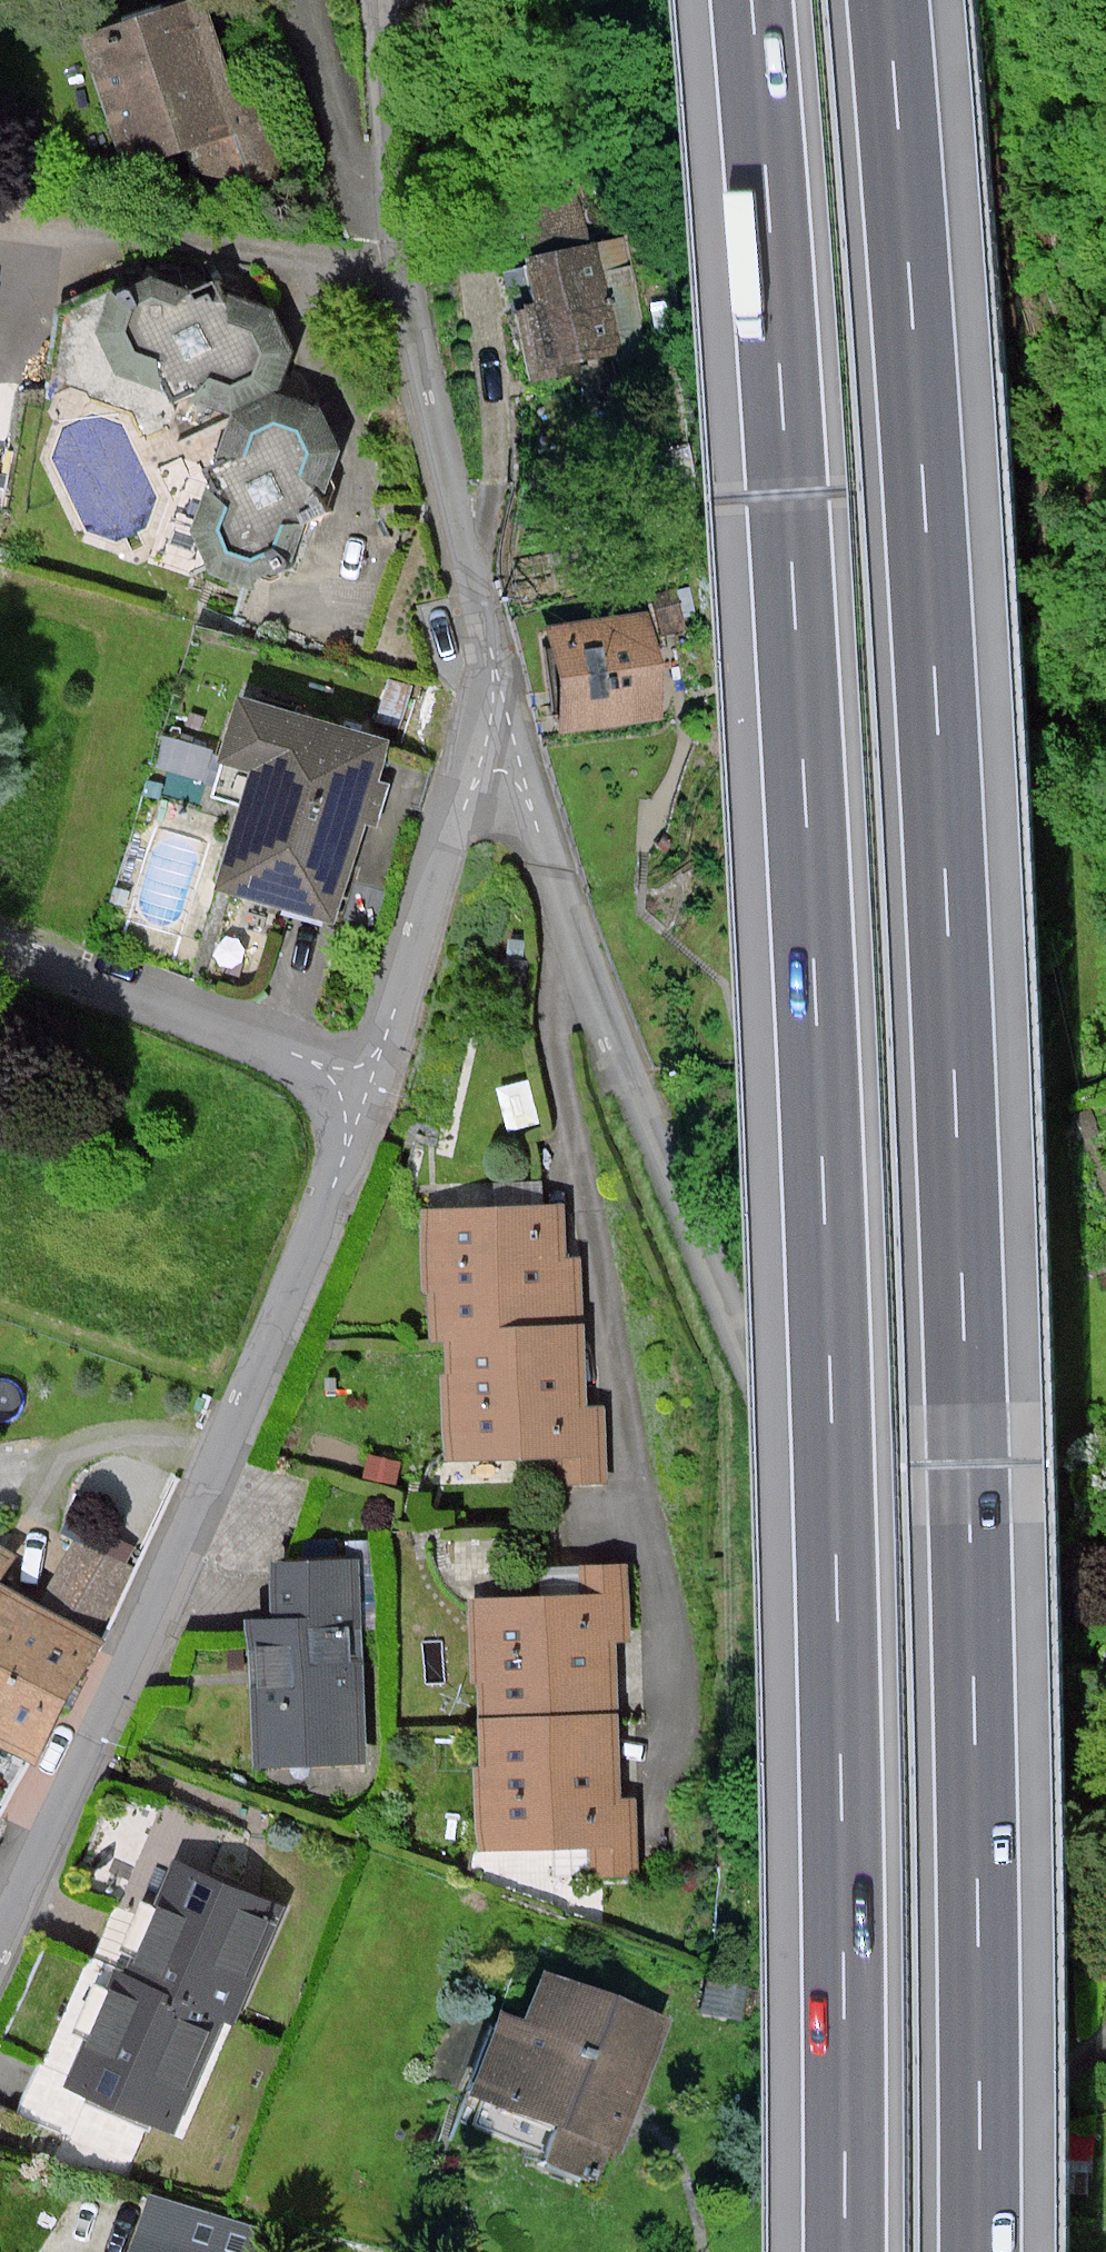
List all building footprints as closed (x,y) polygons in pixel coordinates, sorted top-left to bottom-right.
[(217,66),(196,6),(97,41),(136,152),(192,132),(208,176),(251,161),(217,66)] [(586,241),(577,196),(527,207),(536,253),(586,241)] [(621,339),(598,239),(586,241),(536,253),(549,311),(526,316),(540,379),(626,360),(621,339)] [(322,410),(281,396),(295,355),(274,310),(225,294),(223,291),(214,281),(192,291),(154,277),(110,292),(95,333),(114,374),(157,390),(174,406),(193,405),(229,418),(214,464),(202,471),(208,483),(191,534),(208,567),(204,576),(255,593),(258,584),(292,566),(308,527),(332,516),(325,500),(323,496),(339,451),(322,410)] [(639,618),(555,631),(571,729),(654,716),(639,618)] [(217,890),(333,923),(363,821),(377,825),(382,806),(388,786),(374,782),(386,742),(239,699),(221,763),(229,765),(219,800),(241,806),(217,890)] [(561,1212),(431,1217),(436,1343),(446,1341),(581,1338),(579,1262),(563,1263),(561,1212)] [(581,1338),(446,1341),(449,1456),(566,1453),(567,1475),(602,1475),(601,1412),(583,1413),(581,1338)] [(50,1594),(112,1623),(143,1558),(80,1529),(50,1594)] [(314,1563),(275,1564),(277,1624),(253,1625),(255,1678),(257,1764),(363,1760),(358,1622),(356,1562),(314,1563)] [(484,1678),(485,1720),(617,1717),(615,1645),(629,1644),(627,1566),(585,1567),(586,1600),(476,1603),(477,1678),(484,1678)] [(27,1749),(88,1639),(0,1591),(0,1734),(27,1749)] [(617,1717),(485,1720),(490,1765),(477,1765),(481,1847),(594,1842),(595,1877),(637,1875),(634,1800),(615,1801),(617,1717)] [(132,1978),(221,2016),(232,2020),(279,1906),(250,1894),(179,1865),(132,1978)] [(119,1973),(70,2087),(172,2131),(221,2016),(132,1978),(119,1973)] [(551,1977),(533,2027),(514,2020),(506,2017),(480,2089),(564,2119),(550,2157),(605,2176),(621,2133),(662,2017),(551,1977)] [(150,2194),(132,2251),(263,2251),(270,2232),(150,2194)]
